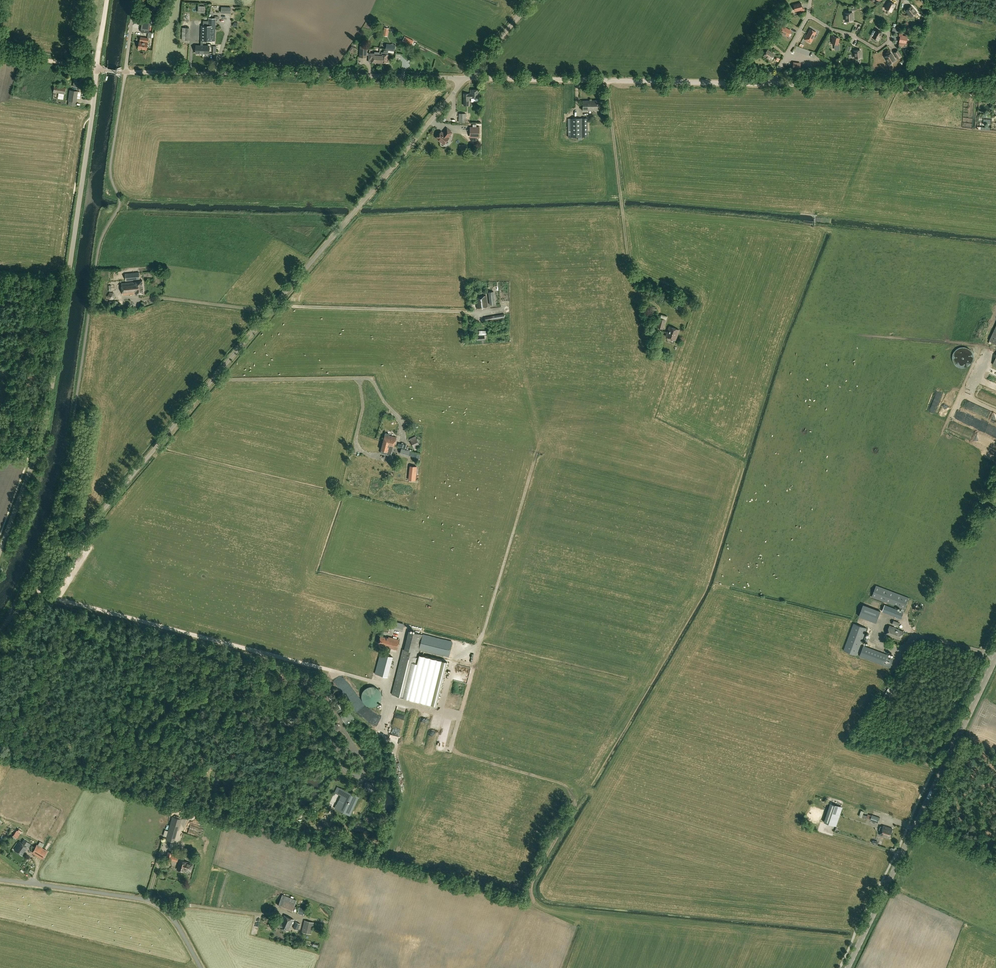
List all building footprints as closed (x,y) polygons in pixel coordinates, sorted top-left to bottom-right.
[(891,12),(895,4),(889,1),(885,9),(891,12)] [(801,3),(793,5),(795,11),(801,10),(801,11),(804,10),(804,8),(802,8),(801,3)] [(911,6),(906,11),(911,17),(916,12),(911,6)] [(146,24),(146,26),(142,25),(141,31),(149,33),(150,25),(146,24)] [(782,27),(778,24),(775,31),(785,36),(788,31),(782,28),(782,27)] [(209,40),(209,25),(202,25),(201,45),(196,45),(195,53),(209,54),(209,46),(203,45),(203,40),(209,40)] [(809,34),(807,39),(813,42),(818,32),(813,29),(810,35),(809,34)] [(878,40),(882,33),(876,30),(872,37),(878,40)] [(902,34),(899,33),(899,36),(900,36),(899,42),(906,43),(907,36),(902,36),(902,34)] [(833,38),(831,43),(838,45),(839,38),(834,37),(834,35),(832,35),(831,38),(833,38)] [(414,41),(405,36),(403,40),(412,45),(414,41)] [(139,48),(147,49),(148,41),(149,41),(149,38),(141,37),(140,42),(139,48)] [(771,60),(774,54),(767,50),(764,56),(771,60)] [(381,62),(382,52),(381,52),(381,55),(375,55),(375,53),(370,53),(369,60),(371,60),(371,62),(381,62)] [(891,53),(885,57),(889,64),(895,60),(891,53)] [(74,87),(84,88),(86,78),(75,76),(74,87)] [(64,94),(65,87),(54,86),(53,92),(64,94)] [(78,91),(70,90),(68,101),(77,102),(78,91)] [(470,90),(470,94),(464,94),(464,106),(469,106),(469,98),(479,98),(479,90),(470,90)] [(583,101),(583,110),(598,110),(598,100),(583,101)] [(587,118),(576,118),(571,118),(567,118),(568,137),(579,137),(579,140),(588,140),(587,118)] [(470,127),(470,135),(479,135),(479,127),(470,127)] [(441,132),(436,138),(444,144),(449,138),(448,137),(452,132),(447,128),(443,133),(441,132)] [(125,273),(126,280),(141,279),(140,271),(125,273)] [(135,281),(122,283),(123,295),(137,293),(137,294),(144,293),(142,280),(135,281)] [(486,296),(475,297),(477,308),(488,307),(486,296)] [(647,313),(654,315),(656,309),(649,307),(647,313)] [(675,340),(679,330),(670,326),(666,336),(675,340)] [(476,341),(484,340),(484,335),(486,335),(486,331),(478,331),(479,336),(476,336),(476,341)] [(389,435),(390,434),(386,432),(383,442),(386,442),(386,441),(387,442),(388,441),(389,442),(391,442),(390,443),(391,443),(391,444),(392,444),(392,445),(394,446),(397,437),(389,435)] [(420,445),(416,436),(408,439),(412,449),(420,445)] [(394,448),(394,446),(392,445),(392,444),(391,444),(391,443),(390,443),(391,442),(389,442),(388,441),(387,442),(386,441),(386,442),(383,442),(381,449),(387,451),(387,454),(391,455),(393,448),(394,448)] [(418,465),(411,464),(409,478),(416,479),(418,465)] [(905,609),(909,598),(877,585),(872,596),(905,609)] [(881,611),(864,604),(859,616),(877,623),(881,611)] [(844,650),(857,655),(867,628),(854,623),(844,650)] [(890,625),(886,634),(894,637),(894,636),(901,639),(904,631),(897,628),(890,625)] [(403,649),(392,694),(436,705),(447,661),(419,655),(419,657),(417,657),(423,634),(409,630),(405,649),(403,649)] [(423,634),(420,649),(448,656),(452,641),(423,634)] [(381,635),(379,643),(387,645),(386,646),(398,649),(400,639),(389,636),(389,637),(381,635)] [(891,667),(895,656),(864,645),(860,656),(891,667)] [(334,793),(345,798),(341,806),(349,810),(354,801),(356,796),(337,787),(334,793)] [(842,807),(830,803),(824,822),(835,826),(842,807)] [(868,814),(867,816),(865,816),(864,818),(870,820),(870,821),(878,823),(880,818),(872,815),(871,816),(868,814)] [(166,839),(175,842),(178,830),(179,831),(181,822),(172,820),(166,839)] [(883,826),(880,835),(890,838),(893,829),(883,826)] [(28,847),(26,846),(29,842),(24,839),(22,843),(19,841),(14,849),(22,855),(28,847)] [(37,844),(32,853),(43,859),(48,851),(37,844)] [(170,863),(171,859),(177,861),(179,855),(173,854),(173,853),(167,851),(164,862),(170,863)] [(194,864),(187,862),(188,861),(180,859),(177,869),(185,871),(185,870),(191,872),(194,864)] [(283,894),(281,899),(295,904),(296,900),(283,894)] [(289,931),(294,919),(284,915),(281,922),(277,920),(275,925),(289,931)] [(304,920),(301,931),(311,934),(314,922),(304,920)]
